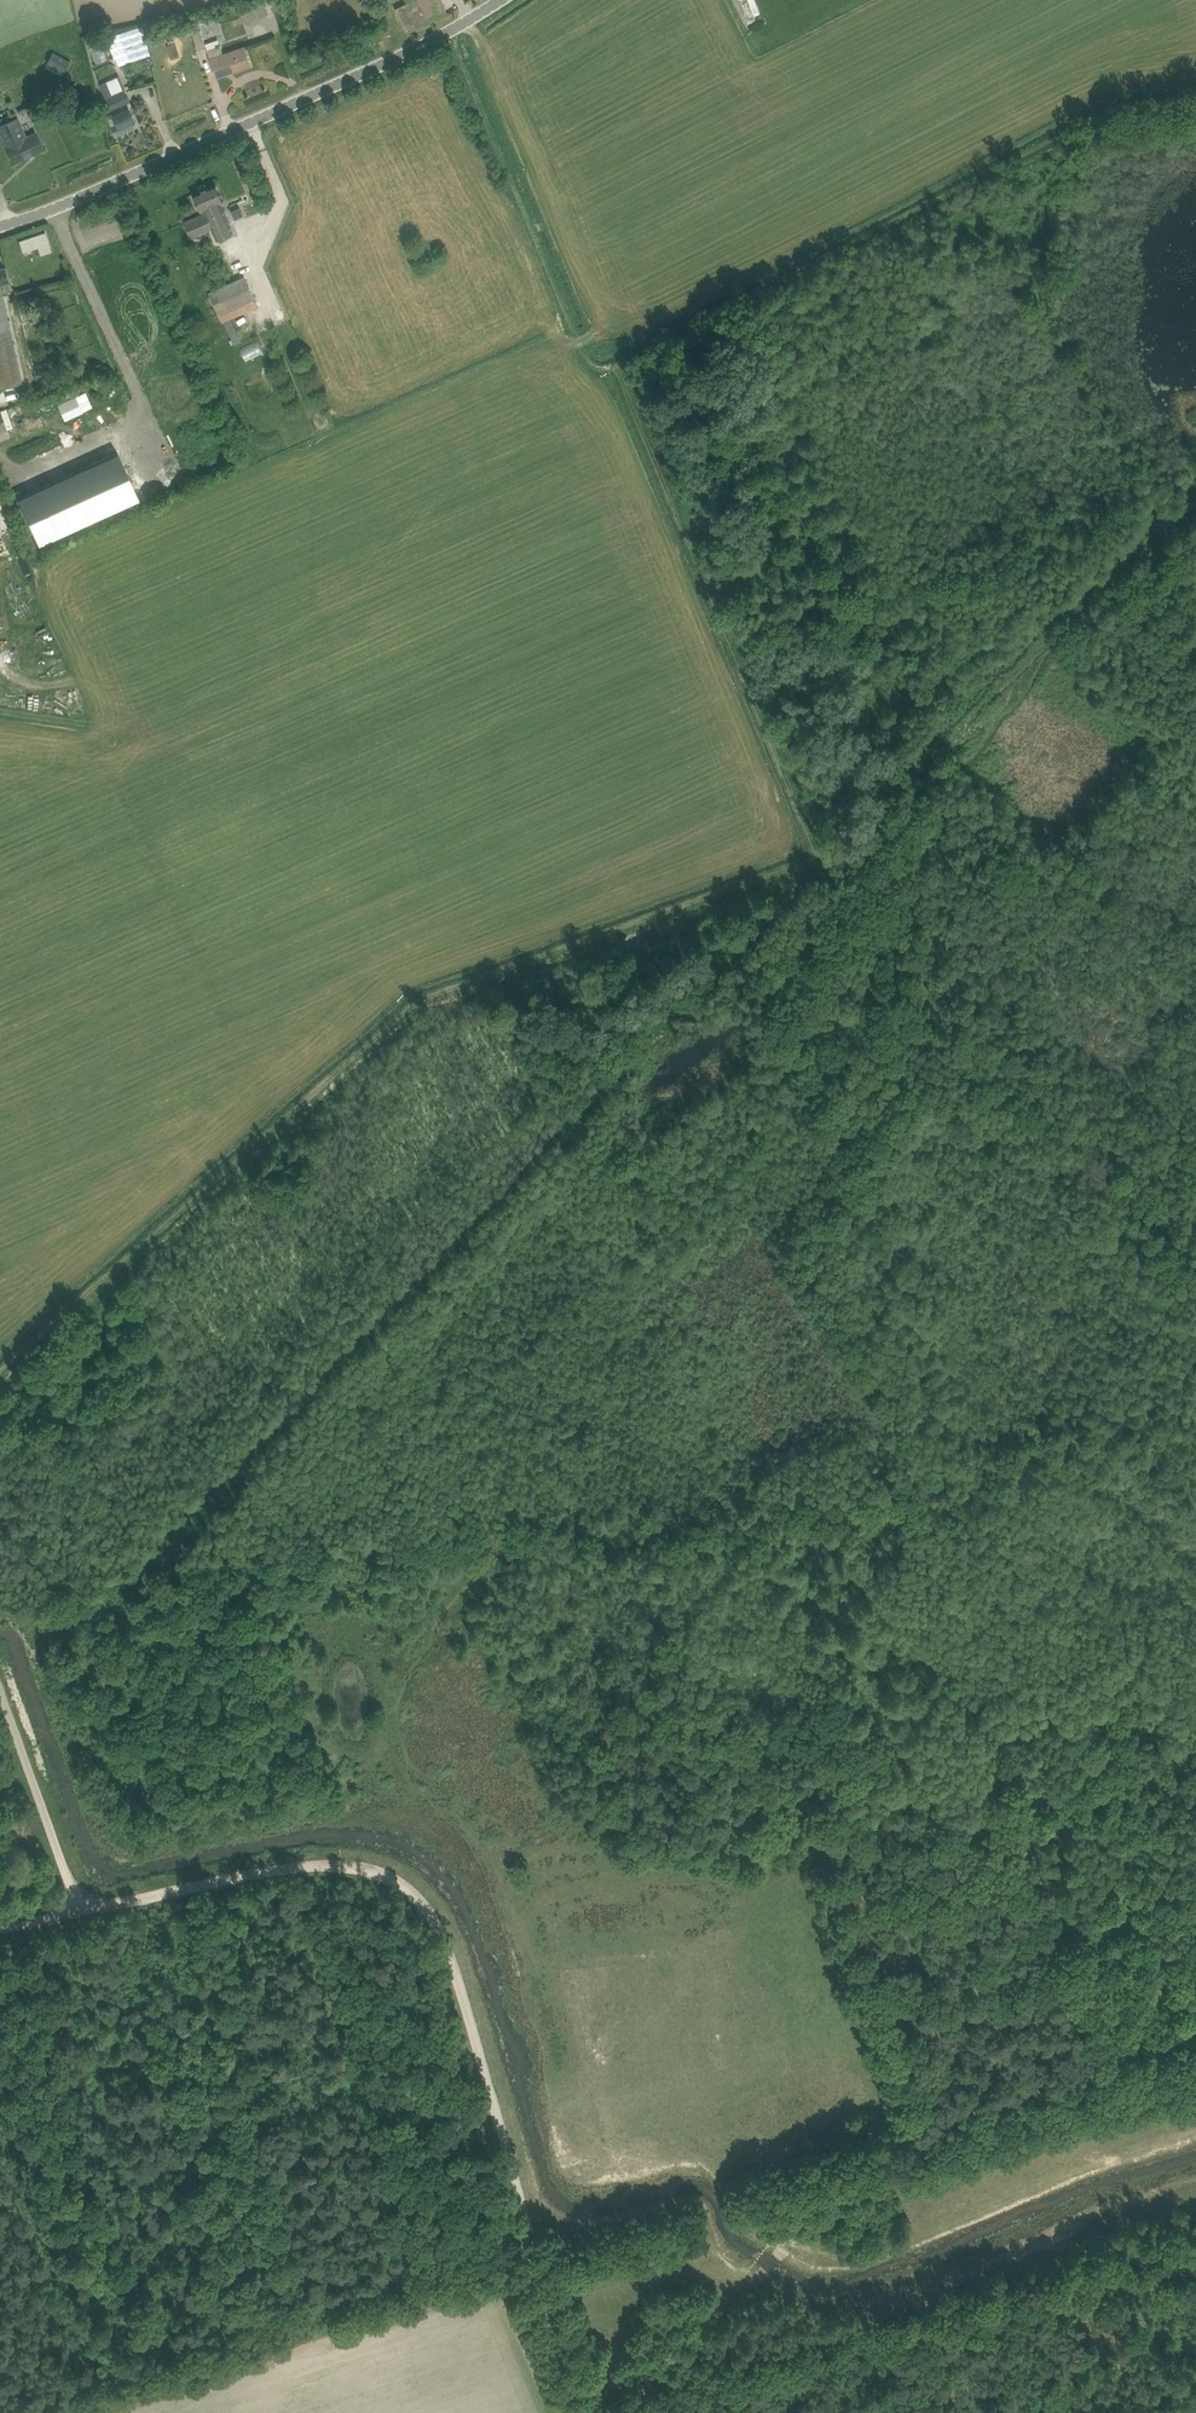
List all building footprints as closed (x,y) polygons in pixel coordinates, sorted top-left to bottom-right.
[(447,12),(441,0),(413,0),(395,9),(407,34),(448,14),(447,12)] [(753,14),(761,12),(758,0),(749,0),(753,14)] [(191,25),(199,50),(207,47),(201,30),(200,30),(198,23),(191,25)] [(114,65),(151,55),(143,25),(106,35),(114,65)] [(167,45),(170,56),(179,54),(176,43),(167,45)] [(207,49),(210,59),(211,62),(215,73),(229,69),(230,72),(251,65),(247,53),(245,48),(224,54),(221,45),(207,49)] [(47,62),(65,72),(70,61),(52,52),(47,62)] [(136,121),(130,108),(133,106),(131,102),(126,91),(120,75),(102,83),(114,114),(108,116),(111,125),(116,136),(131,129),(128,124),(136,121)] [(18,117),(18,116),(15,118),(0,125),(0,132),(1,134),(3,139),(4,140),(9,152),(14,163),(44,149),(39,138),(36,132),(35,133),(27,136),(18,117)] [(184,222),(192,238),(211,230),(216,241),(233,234),(220,203),(224,201),(221,194),(216,183),(193,193),(201,211),(204,210),(206,213),(184,222)] [(241,206),(233,210),(236,217),(244,213),(241,206)] [(41,253),(52,251),(47,231),(19,238),(22,250),(39,246),(41,253)] [(209,292),(223,323),(258,307),(244,276),(209,292)] [(1,290),(0,286),(0,389),(21,384),(2,290),(1,290)] [(240,348),(246,360),(262,352),(256,340),(240,348)] [(65,419),(93,406),(86,391),(57,404),(65,419)] [(18,498),(39,543),(138,497),(118,453),(18,498)]
